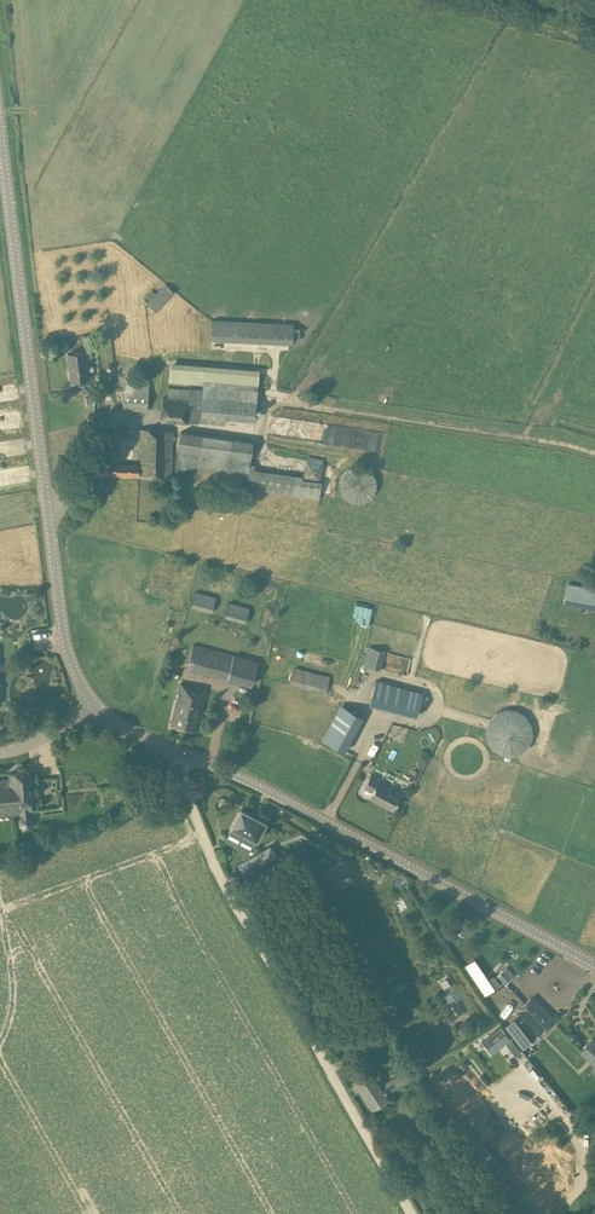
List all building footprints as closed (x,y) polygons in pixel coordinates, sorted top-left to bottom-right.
[(165,282),(156,293),(151,289),(143,298),(157,311),(175,292),(165,282)] [(294,323),(212,319),(211,339),(293,343),(294,323)] [(83,334),(85,350),(97,348),(95,333),(83,334)] [(89,376),(85,350),(67,353),(71,379),(89,376)] [(150,380),(125,378),(123,408),(148,410),(150,380)] [(202,388),(189,387),(189,389),(169,388),(168,397),(162,397),(161,421),(188,423),(188,422),(200,423),(200,421),(225,424),(225,417),(255,420),(258,392),(202,388)] [(344,426),(343,444),(360,445),(361,427),(344,426)] [(172,430),(141,428),(140,465),(98,462),(97,473),(171,478),(172,430)] [(253,441),(181,430),(177,455),(180,455),(179,459),(182,459),(180,468),(247,477),(246,489),(320,499),(322,481),(320,481),(325,460),(307,456),(303,476),(255,469),(256,465),(250,464),(253,441)] [(365,467),(360,465),(356,465),(351,467),(347,469),(343,472),(341,477),(340,482),(340,486),(341,491),(343,495),(347,499),(351,501),(356,502),(361,502),(366,501),(370,498),(373,495),(376,491),(377,486),(377,481),(375,476),(373,472),(369,469),(365,467)] [(150,582),(146,596),(168,602),(172,587),(150,582)] [(568,582),(564,602),(594,608),(594,588),(568,582)] [(191,605),(212,611),(216,598),(195,592),(191,605)] [(245,615),(224,608),(220,620),(241,627),(245,615)] [(258,660),(193,643),(187,667),(252,685),(258,660)] [(365,662),(383,667),(388,649),(369,644),(365,662)] [(278,651),(270,687),(329,701),(337,665),(278,651)] [(422,693),(375,681),(369,704),(416,717),(422,693)] [(209,689),(181,683),(171,725),(201,730),(205,712),(204,711),(209,689)] [(363,715),(342,704),(340,706),(322,740),(344,751),(363,715)] [(517,709),(506,708),(496,711),(489,719),(486,729),(487,740),(493,748),(502,754),(513,755),(522,751),(529,743),(533,734),(532,723),(526,714),(517,709)] [(28,771),(8,772),(8,778),(0,779),(0,813),(21,811),(22,814),(18,818),(19,824),(25,828),(30,827),(34,823),(33,817),(29,814),(29,810),(31,810),(28,771)] [(381,779),(371,774),(364,788),(373,793),(370,799),(393,811),(402,794),(380,783),(381,779)] [(266,822),(241,809),(229,831),(254,844),(266,822)] [(267,847),(243,861),(249,872),(273,858),(267,847)] [(469,928),(462,923),(457,932),(463,936),(469,928)] [(466,964),(465,964),(485,994),(500,984),(494,975),(487,979),(477,965),(470,970),(466,964)] [(515,975),(506,966),(497,976),(505,984),(515,975)] [(556,1019),(532,995),(517,1010),(541,1034),(556,1019)] [(396,1034),(390,1020),(373,1029),(379,1042),(396,1034)] [(499,1029),(487,1038),(502,1057),(514,1048),(499,1029)] [(593,1038),(582,1049),(594,1062),(594,1040),(593,1038)] [(420,1074),(415,1065),(400,1073),(405,1083),(420,1074)] [(376,1078),(367,1066),(350,1077),(371,1107),(388,1096),(386,1093),(391,1090),(381,1075),(376,1078)] [(456,1074),(436,1087),(452,1111),(472,1098),(456,1074)] [(534,1168),(525,1175),(539,1194),(551,1184),(552,1185),(552,1184),(555,1181),(556,1182),(557,1182),(556,1181),(564,1174),(550,1156),(542,1162),(537,1157),(529,1163),(534,1168)] [(525,1190),(503,1166),(492,1177),(504,1191),(508,1187),(517,1197),(525,1190)]
